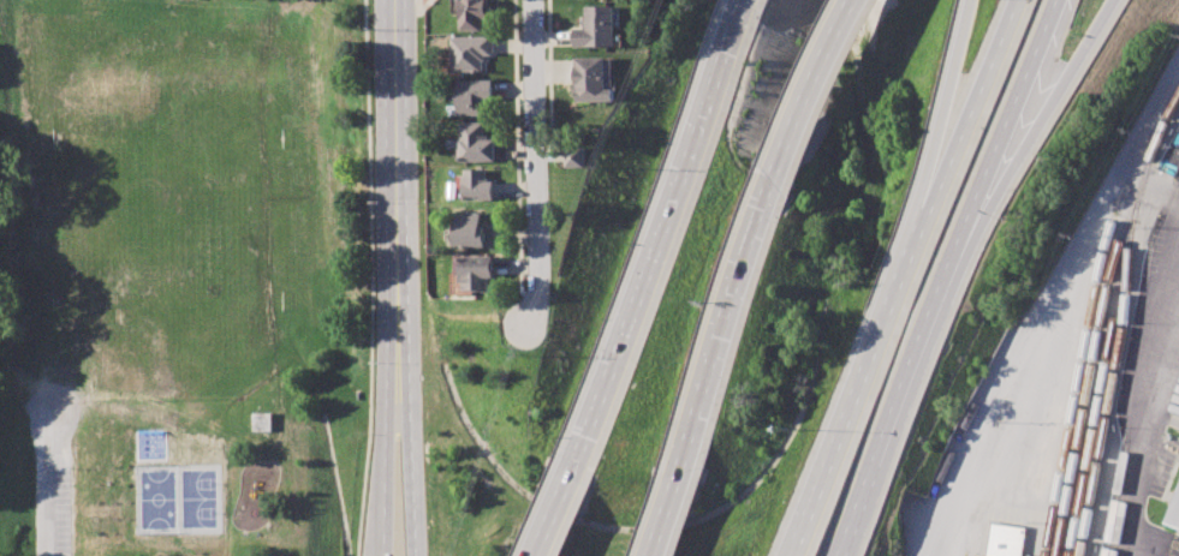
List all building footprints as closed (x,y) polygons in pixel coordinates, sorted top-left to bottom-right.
[(460,29),(460,0),(489,0),(489,17),(483,18),(483,29),(460,29)] [(576,47),(576,28),(582,26),(582,17),(588,17),(588,6),(614,6),(615,46),(576,47)] [(453,71),(453,36),(493,36),(493,54),(486,54),(486,71),(453,71)] [(573,92),(573,82),(577,82),(576,56),(608,55),(608,88),(617,88),(618,102),(578,103),(578,92),(573,92)] [(458,115),(457,79),(494,79),(495,100),(487,100),(487,114),(458,115)] [(460,161),(460,122),(486,122),(486,134),(489,134),(489,139),(498,139),(498,161),(460,161)] [(566,167),(565,153),(565,138),(585,138),(585,166),(566,167)] [(464,199),(465,169),(488,169),(488,183),(496,183),(496,199),(464,199)] [(457,246),(457,213),(481,213),(481,222),(488,222),(488,227),(496,227),(496,246),(457,246)] [(462,255),(495,253),(495,277),(487,277),(487,289),(465,291),(465,281),(462,281),(462,255)] [(1169,521),(1178,497),(1178,525),(1169,521)] [(1025,527),(1021,555),(985,555),(990,522),(1025,527)]
